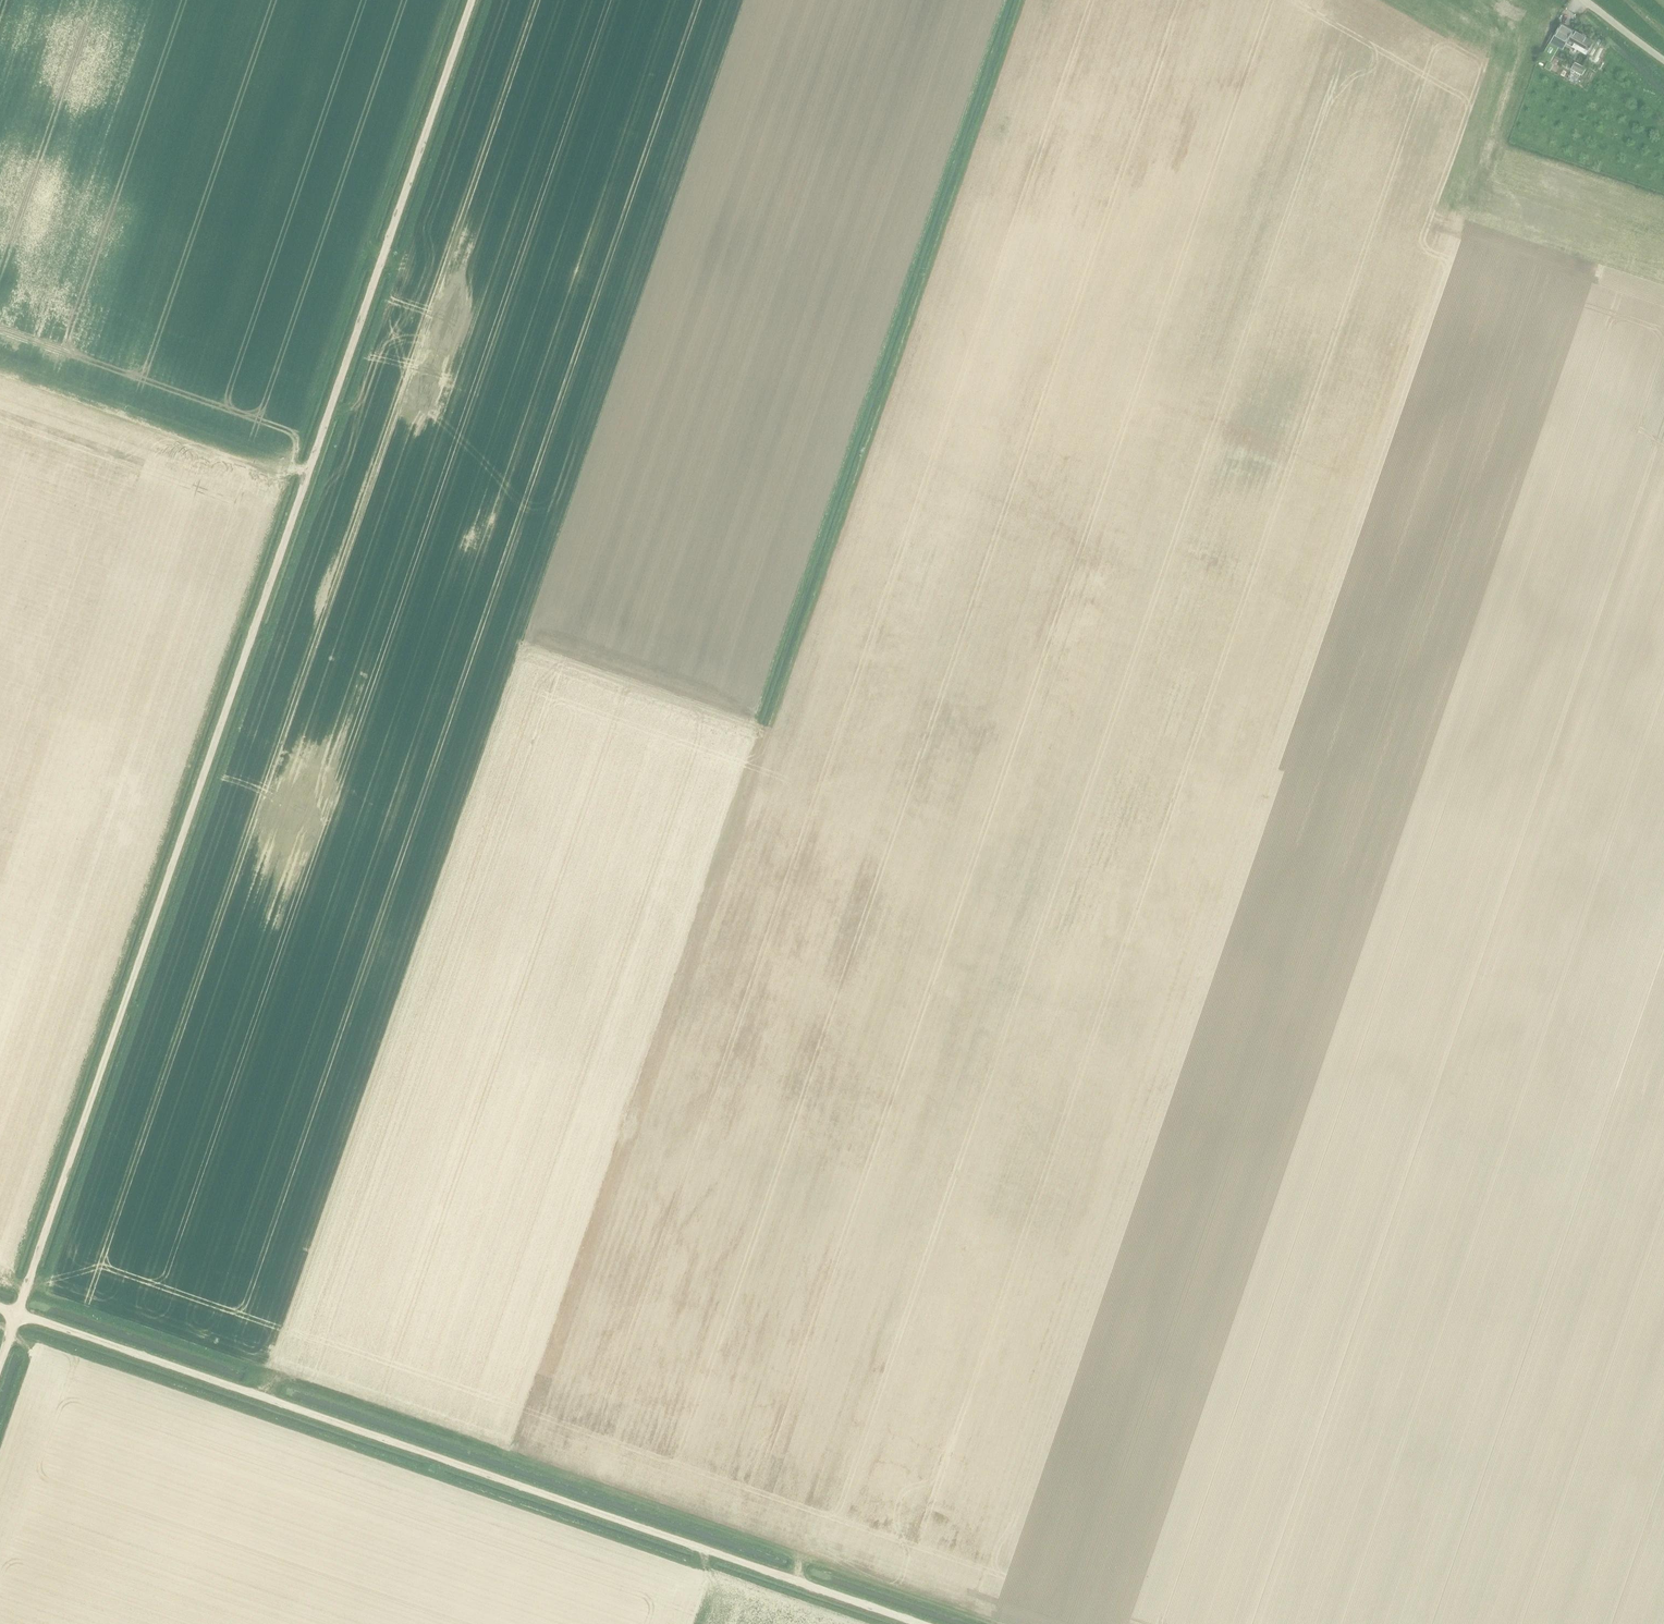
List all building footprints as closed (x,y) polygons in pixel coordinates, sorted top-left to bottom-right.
[(1561,24),(1551,43),(1563,50),(1566,43),(1586,55),(1593,42),(1561,24)] [(1591,71),(1596,65),(1586,58),(1581,65),(1591,71)] [(1572,70),(1582,74),(1585,69),(1575,64),(1572,70)] [(73,1265),(71,1270),(86,1276),(88,1271),(73,1265)]
